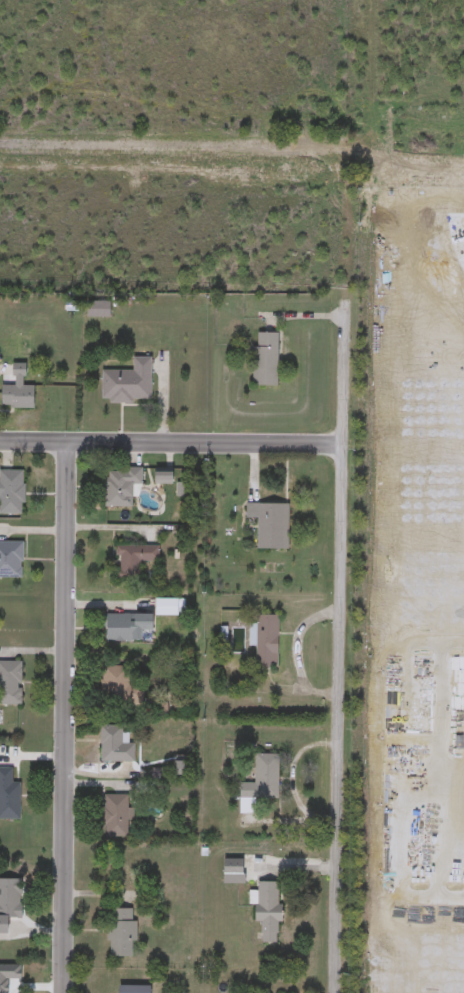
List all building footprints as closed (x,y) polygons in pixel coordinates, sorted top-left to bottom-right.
[(83,316),(83,301),(104,301),(104,316),(83,316)] [(274,385),(250,385),(250,331),(274,331),(274,385)] [(146,401),(97,401),(97,370),(129,370),(129,357),(146,357),(146,401)] [(30,407),(0,407),(0,385),(8,385),(8,364),(20,364),(20,384),(30,384),(30,407)] [(138,467),(138,495),(129,495),(129,505),(101,505),(101,467),(138,467)] [(20,513),(0,513),(0,470),(20,470),(20,513)] [(149,471),(163,471),(163,482),(149,482),(149,471)] [(254,517),(242,517),(242,503),(285,503),(284,548),(253,548),(254,517)] [(20,577),(0,577),(0,541),(20,541),(20,577)] [(137,560),(137,580),(114,579),(114,545),(156,545),(156,560),(137,560)] [(174,598),(174,615),(152,615),(152,598),(174,598)] [(147,629),(140,629),(140,640),(100,640),(100,614),(147,613),(147,629)] [(275,667),(253,667),(253,615),(275,615),(275,667)] [(18,704),(0,704),(0,661),(18,661),(18,704)] [(99,665),(129,666),(128,685),(141,685),(140,703),(98,702),(99,665)] [(97,761),(97,726),(130,726),(130,761),(97,761)] [(252,754),(275,754),(275,798),(237,798),(237,782),(252,782),(252,754)] [(17,819),(0,819),(0,767),(9,767),(9,781),(17,781),(17,819)] [(126,835),(100,835),(100,794),(126,794),(126,835)] [(132,866),(132,886),(118,886),(118,866),(132,866)] [(1,933),(0,933),(0,878),(18,879),(17,918),(1,918),(1,933)] [(275,882),(275,942),(259,942),(259,921),(253,921),(253,882),(275,882)] [(105,908),(131,909),(131,956),(104,956),(105,908)]
